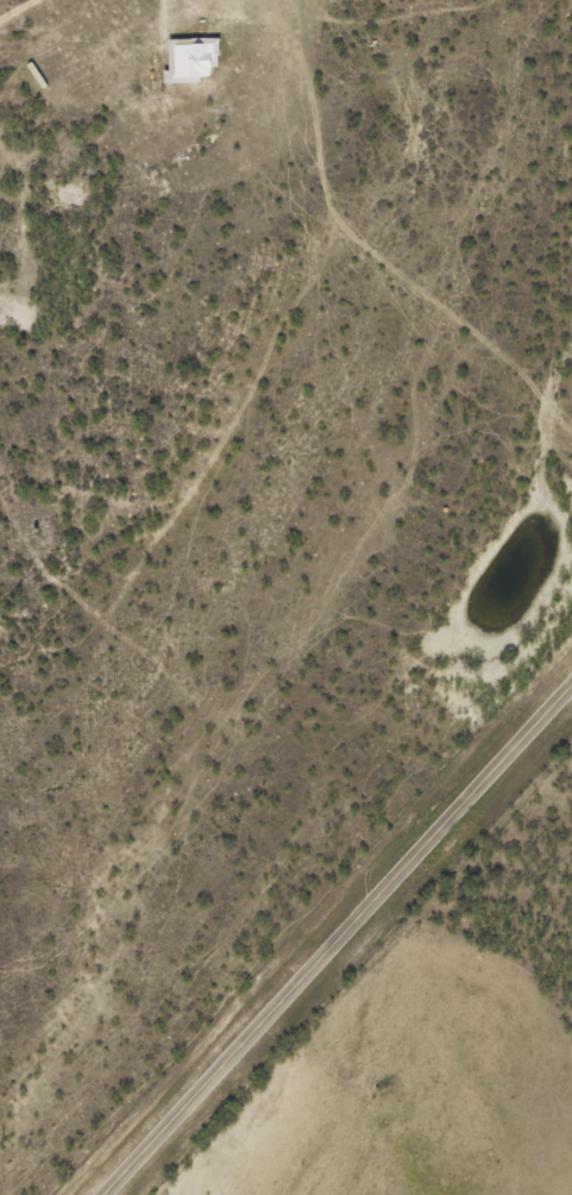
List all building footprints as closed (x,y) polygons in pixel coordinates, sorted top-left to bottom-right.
[(219,39),(168,39),(168,84),(219,84),(219,39)]
